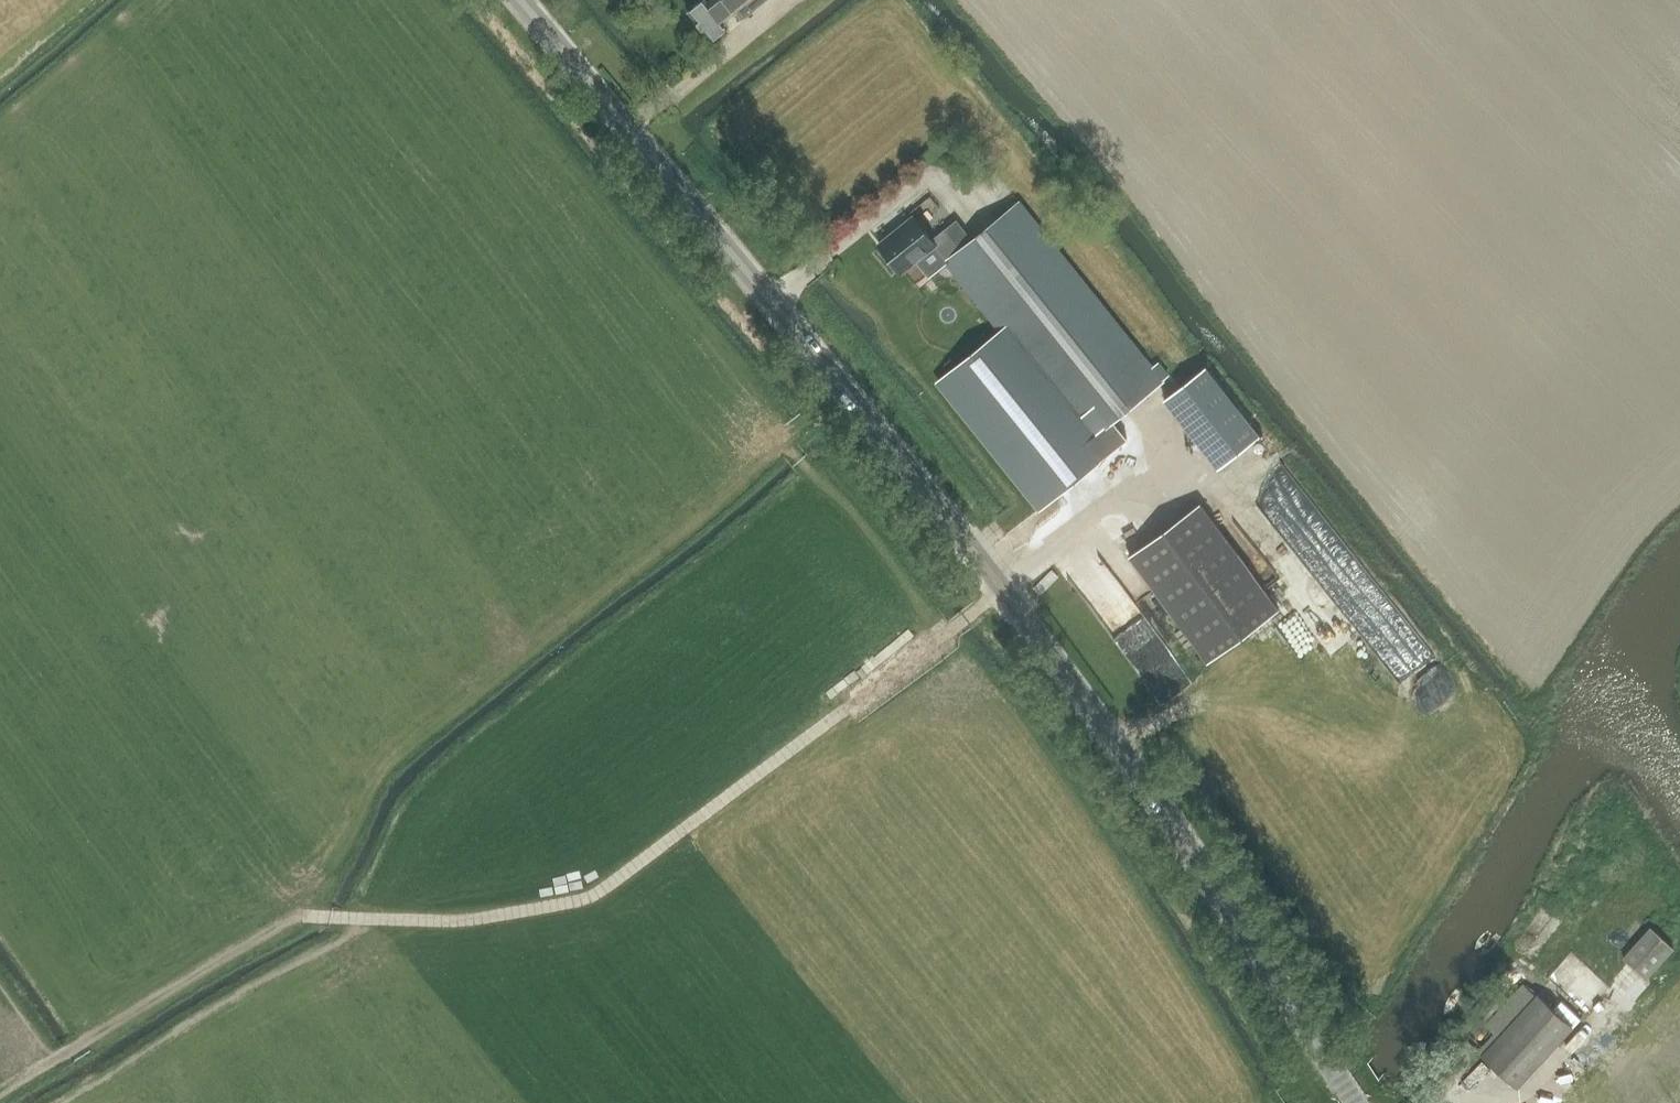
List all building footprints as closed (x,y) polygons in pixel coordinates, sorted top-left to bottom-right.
[(742,16),(762,0),(710,0),(708,2),(706,0),(702,0),(688,10),(709,37),(725,24),(722,20),(736,9),(742,16)] [(914,215),(879,242),(903,271),(936,245),(947,258),(946,259),(1002,329),(939,379),(1041,506),(1128,437),(1114,420),(1163,380),(1019,201),(973,238),(957,218),(932,237),(914,215)] [(1207,366),(1165,399),(1217,467),(1260,434),(1207,366)] [(1125,599),(1148,581),(1211,660),(1281,605),(1198,500),(1129,555),(1134,561),(1122,571),(1117,564),(1106,573),(1105,572),(1079,592),(1115,639),(1141,620),(1125,599)] [(1316,570),(1292,590),(1335,638),(1358,617),(1316,570)] [(1646,977),(1674,946),(1650,925),(1622,956),(1646,977)] [(1504,1030),(1482,1054),(1518,1089),(1576,1027),(1538,993),(1536,995),(1528,989),(1496,1022),(1504,1030)]
